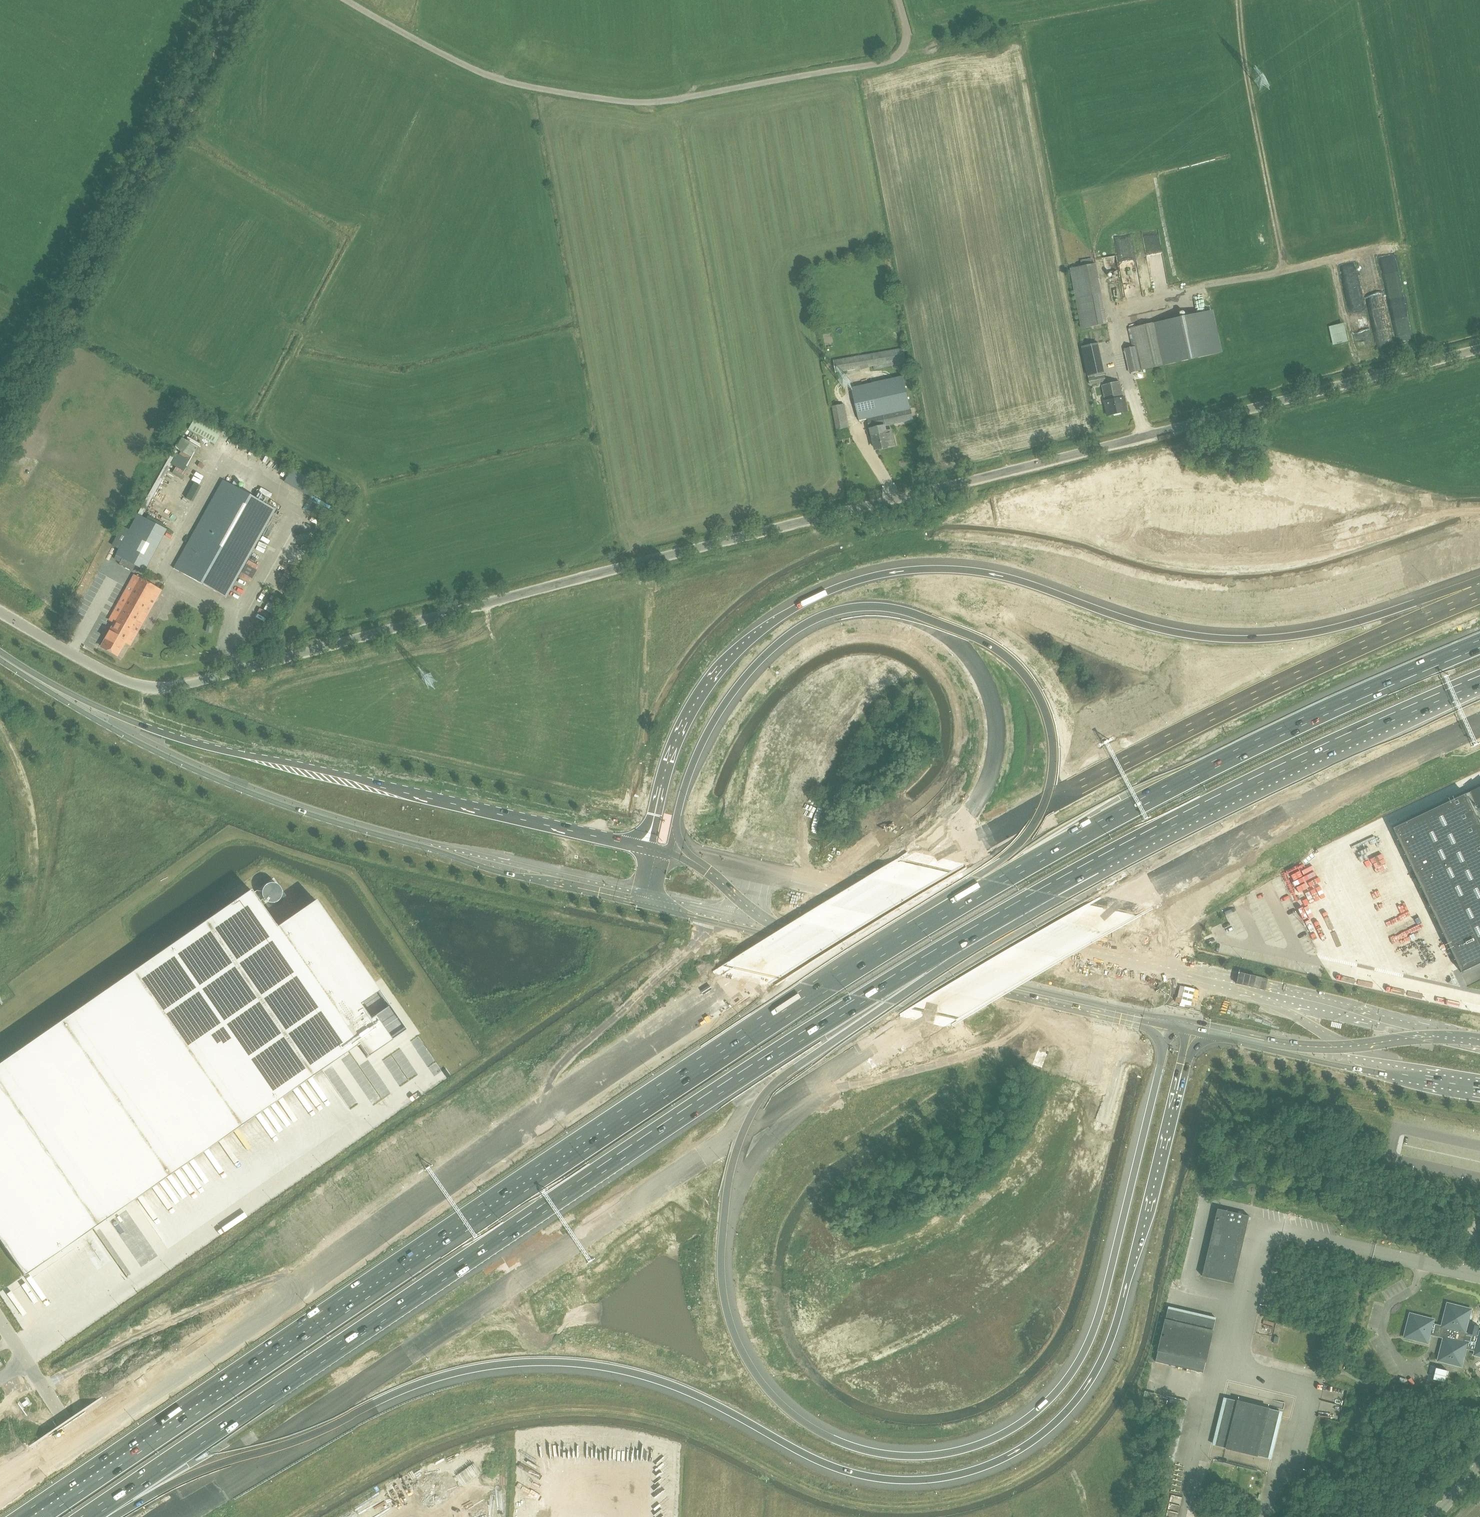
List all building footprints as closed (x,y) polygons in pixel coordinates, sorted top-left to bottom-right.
[(1134,265),(1130,234),(1114,236),(1115,245),(1119,244),(1121,266),(1134,265)] [(1095,264),(1071,268),(1082,328),(1106,323),(1095,264)] [(1213,310),(1166,320),(1162,321),(1130,328),(1134,346),(1124,349),(1129,373),(1133,372),(1137,371),(1172,364),(1222,353),(1213,310)] [(1082,347),(1083,352),(1088,376),(1103,373),(1097,344),(1082,347)] [(835,373),(874,366),(874,369),(906,364),(903,348),(833,360),(835,373)] [(885,426),(913,420),(903,376),(852,388),(859,420),(867,418),(871,436),(872,436),(876,449),(895,444),(892,431),(886,432),(885,426)] [(1108,416),(1127,412),(1124,397),(1123,397),(1119,382),(1102,386),(1105,401),(1104,401),(1108,416)] [(844,404),(842,404),(832,406),(836,430),(849,428),(844,404)] [(195,415),(188,428),(215,443),(222,430),(195,415)] [(223,480),(173,568),(226,597),(275,509),(223,480)] [(138,514),(116,555),(143,569),(164,529),(138,514)] [(114,622),(101,646),(117,655),(125,642),(130,645),(161,590),(134,575),(109,619),(114,622)] [(207,623),(205,632),(212,633),(213,624),(207,623)] [(1392,836),(1461,979),(1479,969),(1479,835),(1464,801),(1392,836)] [(0,1062),(0,1241),(24,1275),(358,1044),(367,1056),(405,1029),(378,990),(374,983),(315,899),(277,926),(259,901),(163,967),(154,955),(0,1062)] [(1355,938),(1363,939),(1366,918),(1358,917),(1355,938)] [(1367,919),(1363,938),(1372,940),(1376,921),(1367,919)] [(1084,1158),(1077,1170),(1082,1173),(1089,1160),(1084,1158)] [(1197,1269),(1195,1280),(1200,1281),(1201,1276),(1202,1276),(1234,1283),(1249,1216),(1217,1208),(1203,1271),(1197,1269)] [(1312,1300),(1314,1289),(1309,1287),(1306,1298),(1312,1300)] [(1403,1338),(1428,1344),(1431,1335),(1442,1338),(1436,1361),(1462,1368),(1466,1349),(1474,1351),(1473,1356),(1479,1357),(1479,1330),(1479,1329),(1468,1326),(1472,1308),(1447,1302),(1441,1325),(1434,1323),(1435,1319),(1409,1312),(1403,1338)] [(1168,1308),(1156,1361),(1203,1372),(1215,1320),(1168,1308)] [(1279,1406),(1222,1395),(1213,1439),(1258,1447),(1256,1453),(1270,1456),(1279,1406)]
